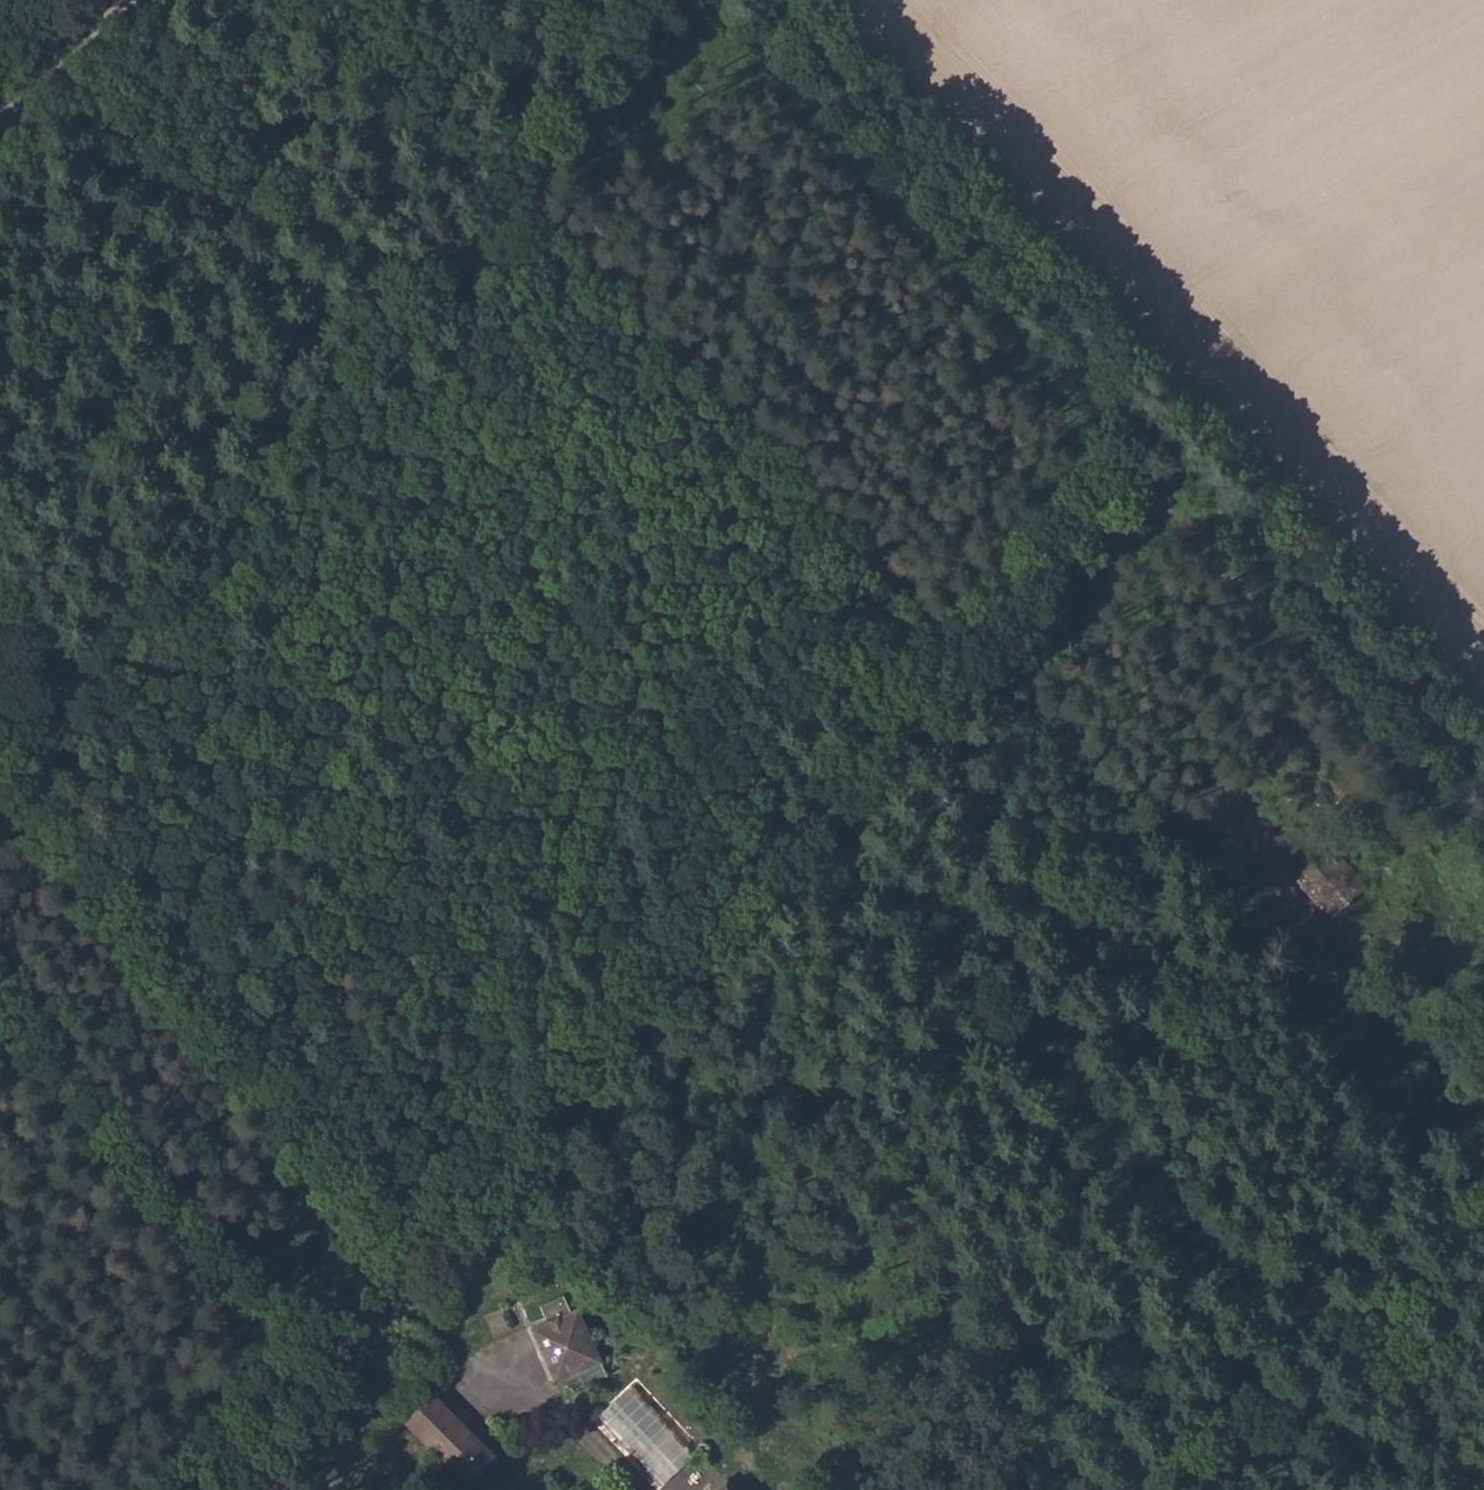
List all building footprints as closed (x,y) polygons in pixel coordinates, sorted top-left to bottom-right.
[(1366,881),(1333,844),(1295,879),(1328,915),(1366,881)] [(554,1376),(601,1353),(576,1302),(529,1325),(554,1376)] [(600,1413),(662,1485),(695,1457),(633,1385),(600,1413)] [(470,1486),(501,1457),(437,1390),(406,1420),(470,1486)] [(715,1489),(735,1489),(726,1480),(715,1489)]
